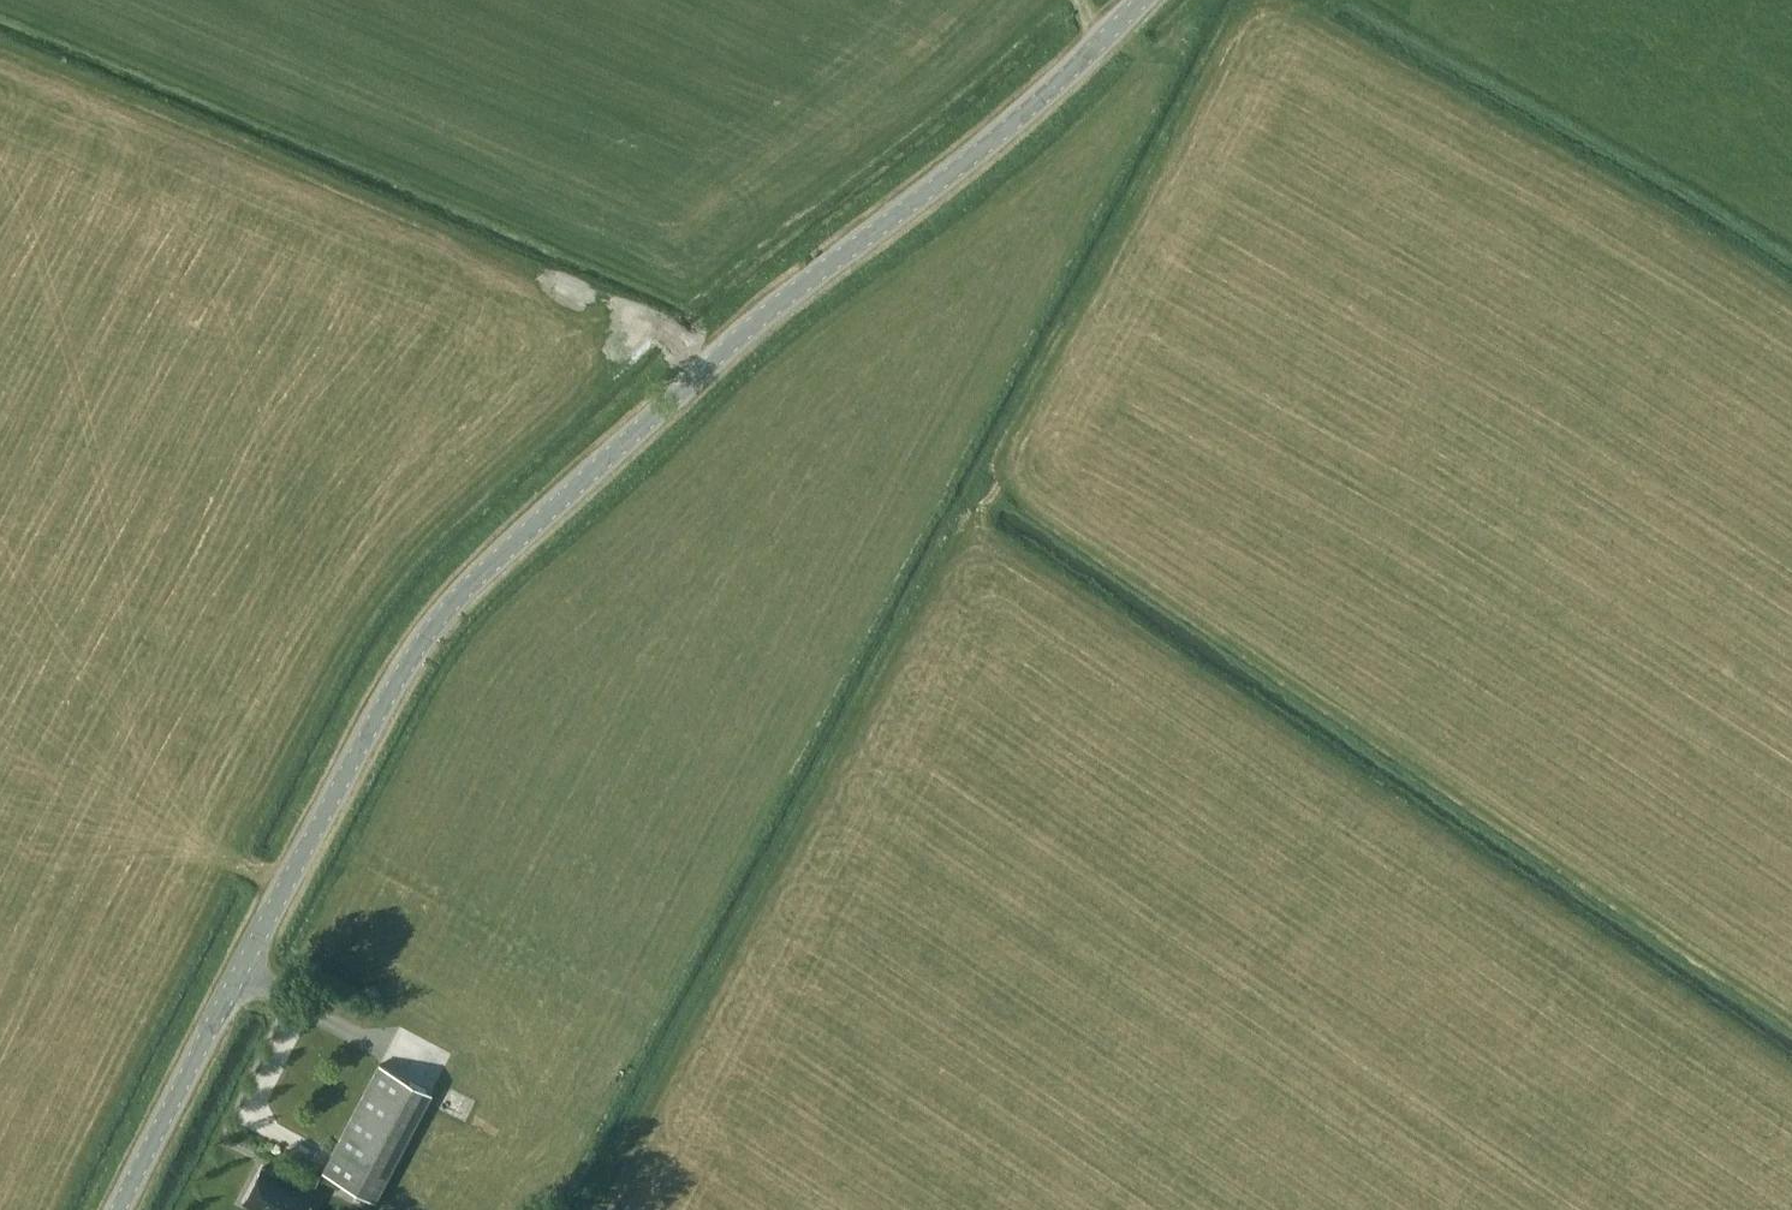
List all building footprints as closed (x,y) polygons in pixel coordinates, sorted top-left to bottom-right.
[(324,1171),(375,1198),(432,1091),(381,1064),(324,1171)] [(244,1202),(260,1209),(304,1209),(312,1193),(262,1167),(244,1202)]
